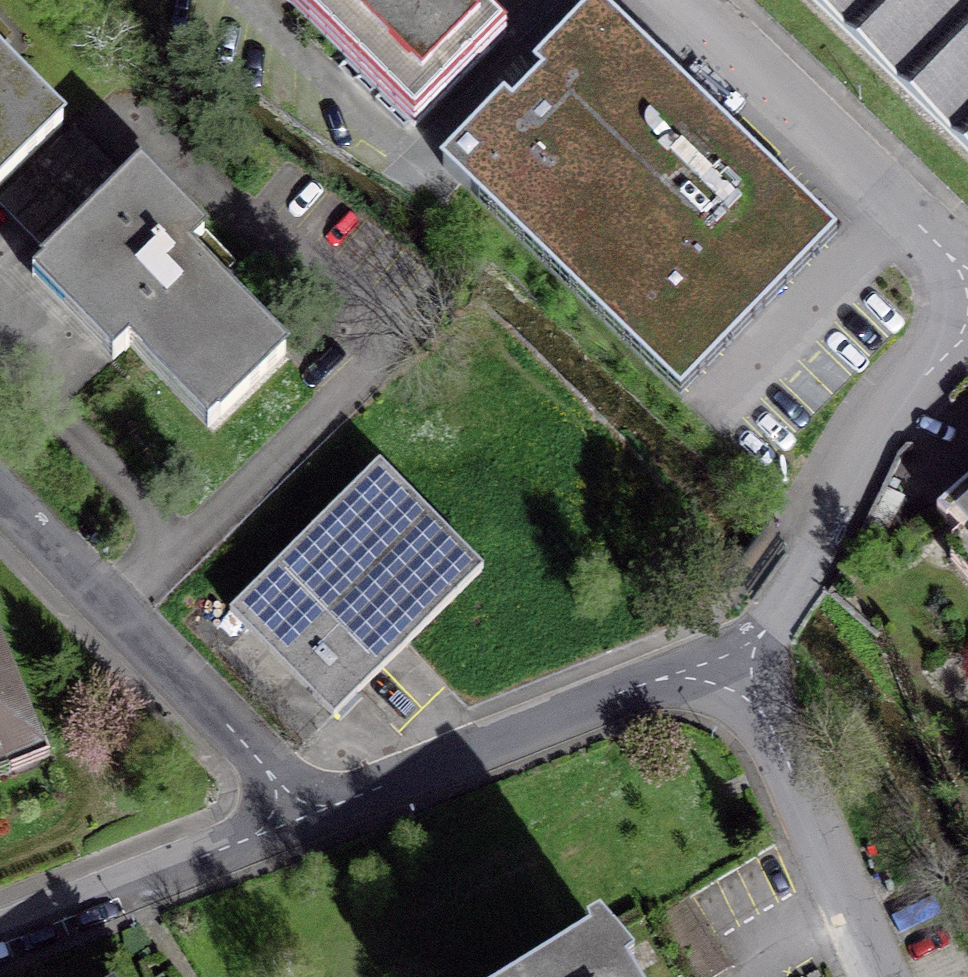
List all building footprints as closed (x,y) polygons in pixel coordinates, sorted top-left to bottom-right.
[(414,128),(506,36),(469,0),(285,0),(414,128)] [(967,153),(967,0),(812,0),(967,153)] [(596,5),(443,166),(680,400),(836,239),(596,5)] [(64,134),(0,68),(0,197),(64,134)] [(140,172),(35,275),(115,356),(128,344),(210,428),(284,356),(184,253),(202,235),(140,172)] [(383,480),(233,627),(340,735),(489,588),(383,480)] [(937,514),(967,548),(967,486),(937,514)] [(61,754),(4,606),(0,607),(0,777),(61,754)] [(563,976),(612,976),(599,955),(563,976)]
